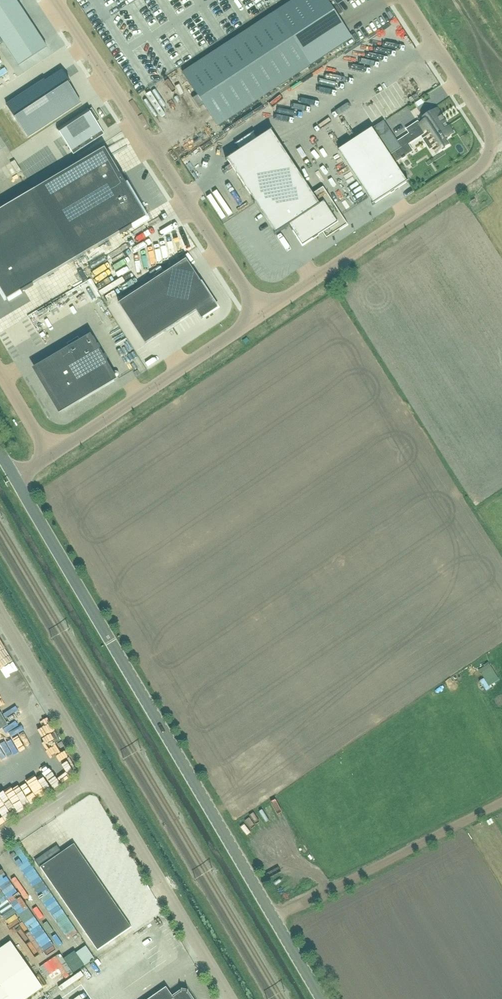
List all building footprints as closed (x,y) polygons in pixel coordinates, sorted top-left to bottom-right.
[(0,3),(0,39),(19,68),(48,49),(16,0),(4,0),(0,3)] [(335,0),(295,0),(183,73),(218,127),(352,39),(338,17),(343,13),(336,2),(335,0)] [(227,26),(266,0),(210,0),(227,26)] [(45,81),(7,106),(28,138),(81,103),(69,84),(71,83),(63,71),(46,83),(45,81)] [(88,110),(57,129),(74,155),(104,135),(97,123),(89,111),(88,110)] [(401,148),(389,156),(394,164),(402,159),(403,160),(406,158),(405,157),(412,152),(408,145),(427,132),(429,135),(436,146),(438,149),(439,151),(447,145),(444,139),(453,133),(437,110),(424,119),(426,121),(419,126),(418,123),(407,130),(410,134),(397,143),(401,148)] [(383,121),(338,151),(373,205),(407,183),(394,164),(389,156),(401,148),(397,143),(383,121)] [(275,235),(289,226),(303,247),(323,233),(327,239),(348,225),(323,188),(313,195),(272,132),(273,131),(272,130),(258,140),(254,133),(254,132),(235,145),(236,145),(240,151),(226,161),(228,161),(253,199),(252,200),(253,199),(255,203),(254,203),(254,204),(256,203),(276,234),(275,235)] [(0,212),(0,289),(7,301),(21,293),(120,235),(133,228),(132,227),(146,219),(126,185),(126,184),(121,175),(105,149),(0,212)] [(211,302),(213,301),(187,260),(119,305),(146,345),(196,312),(202,320),(216,310),(211,302)] [(115,381),(88,337),(36,368),(47,386),(49,385),(64,411),(79,401),(80,402),(115,381)] [(475,667),(479,674),(490,667),(486,660),(475,667)] [(482,690),(487,687),(481,678),(476,681),(482,690)] [(131,928),(74,845),(62,853),(57,846),(36,861),(98,951),(131,928)] [(73,932),(43,888),(33,895),(62,939),(73,932)] [(141,925),(153,915),(146,906),(134,916),(141,925)] [(162,920),(150,929),(154,933),(165,925),(162,920)] [(65,940),(68,945),(77,938),(74,933),(65,940)] [(42,989),(11,943),(0,950),(0,998),(28,998),(42,989)] [(52,960),(57,957),(49,945),(44,949),(52,960)] [(42,998),(104,998),(107,997),(94,975),(105,968),(100,959),(40,996),(42,998)] [(166,987),(150,998),(192,998),(188,994),(189,991),(182,989),(181,992),(173,998),(166,987)]
